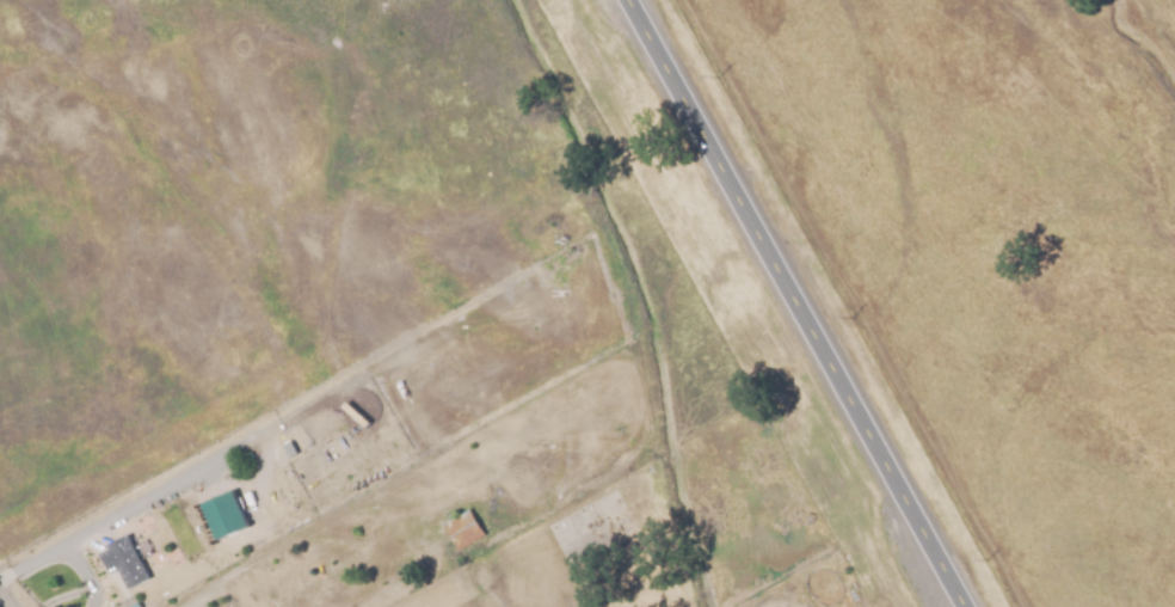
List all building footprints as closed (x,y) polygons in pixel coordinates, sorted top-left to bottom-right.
[(281,446),(289,441),(296,454),(289,459),(281,446)] [(259,466),(270,460),(273,466),(263,472),(259,466)] [(226,538),(205,501),(250,478),(269,514),(226,538)] [(457,551),(442,526),(467,509),(482,535),(457,551)] [(103,566),(119,558),(117,553),(104,559),(97,545),(99,544),(97,539),(129,522),(139,541),(133,544),(144,565),(149,563),(155,575),(117,594),(103,566)] [(161,568),(166,562),(174,568),(170,574),(161,568)] [(233,591),(226,577),(244,569),(251,583),(233,591)] [(172,596),(168,593),(187,582),(190,587),(172,596)] [(247,588),(257,606),(235,606),(229,596),(247,588)]
